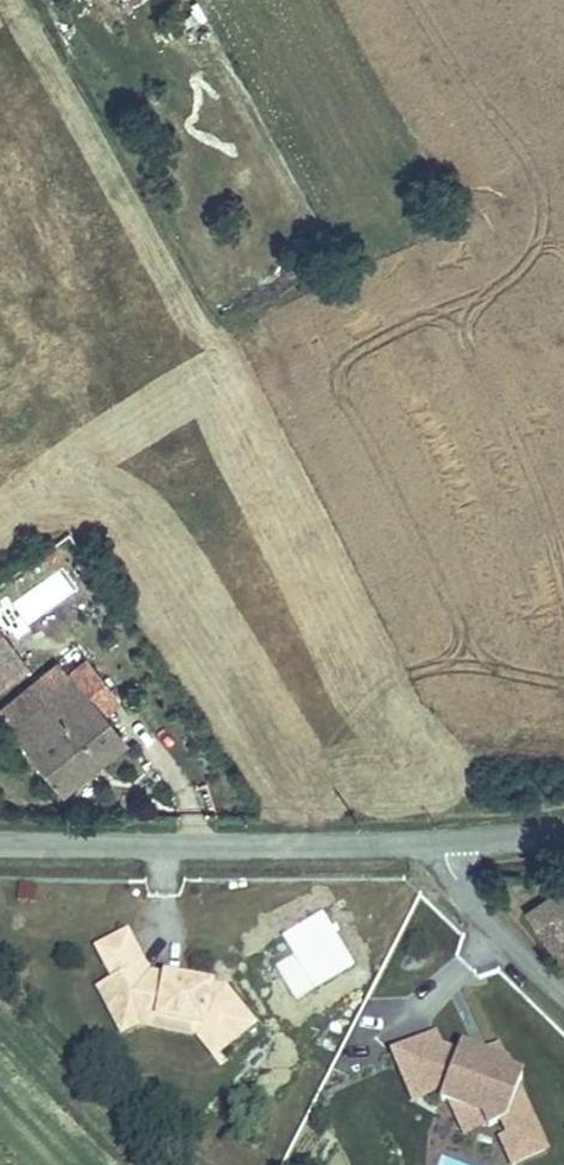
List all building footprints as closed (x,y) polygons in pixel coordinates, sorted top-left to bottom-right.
[(0,616),(0,676),(30,655),(0,616)] [(88,675),(25,722),(77,792),(140,745),(88,675)] [(563,898),(563,880),(555,887),(563,898)] [(563,937),(563,898),(555,887),(536,900),(563,937)] [(212,1026),(232,1050),(267,1021),(238,986),(162,971),(141,931),(111,947),(129,979),(145,1010),(212,1026)] [(145,1010),(129,979),(111,988),(133,1030),(151,1021),(207,1035),(224,1056),(232,1050),(212,1026),(145,1010)] [(545,1150),(521,1098),(516,1096),(522,1080),(510,1075),(502,1058),(484,1065),(480,1057),(460,1049),(458,1056),(449,1053),(442,1056),(434,1037),(393,1056),(414,1102),(440,1090),(444,1092),(440,1100),(446,1103),(483,1116),(488,1127),(502,1121),(510,1137),(502,1141),(512,1164),(545,1150)] [(502,1058),(498,1049),(480,1057),(484,1065),(502,1058)] [(488,1127),(483,1116),(446,1103),(462,1138),(488,1127)]
